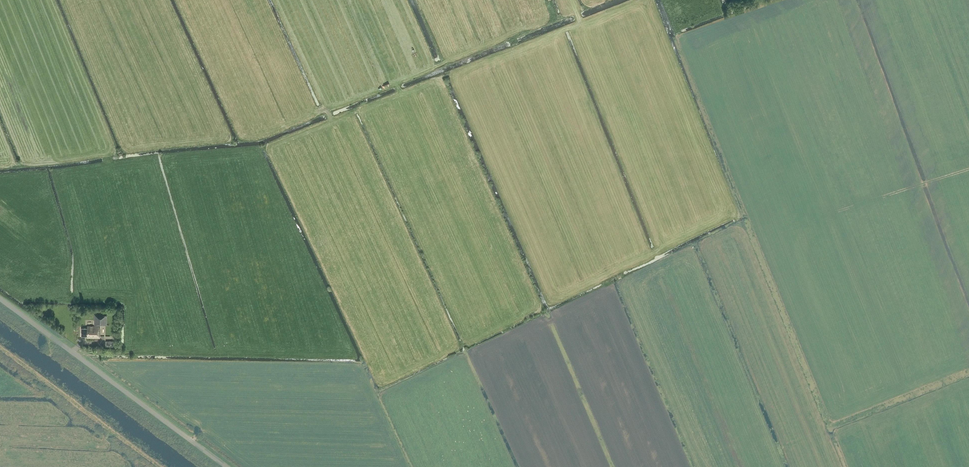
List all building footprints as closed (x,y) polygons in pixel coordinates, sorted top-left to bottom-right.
[(107,325),(107,315),(103,315),(103,314),(95,314),(95,325),(107,325)] [(100,338),(100,326),(87,326),(87,328),(82,328),(82,336),(87,336),(87,338),(100,338)]
